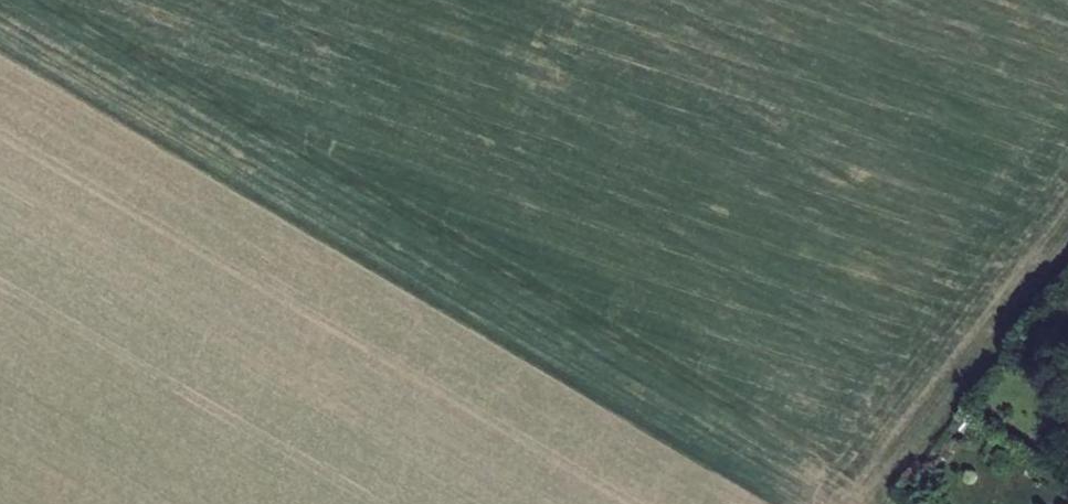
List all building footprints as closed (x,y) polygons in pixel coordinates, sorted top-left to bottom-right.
[(1063,455),(1067,448),(1067,442),(1056,433),(1048,445),(1063,455)]
